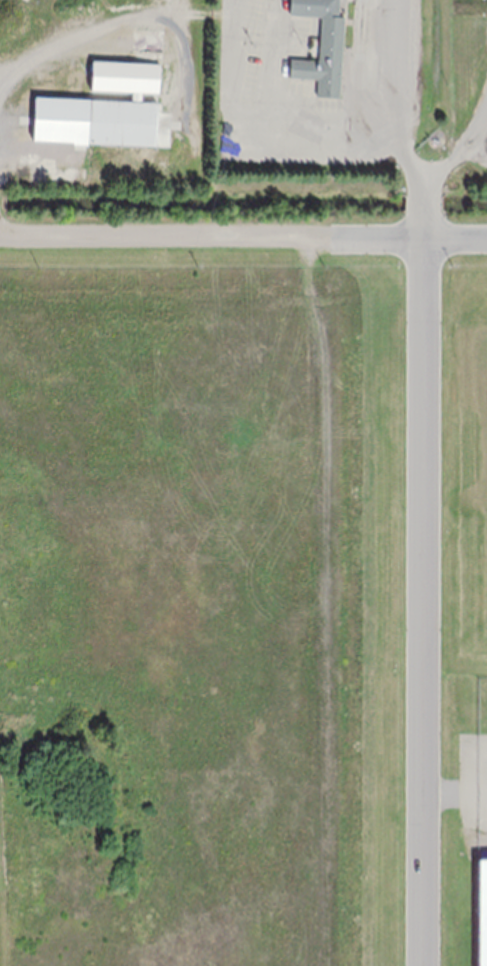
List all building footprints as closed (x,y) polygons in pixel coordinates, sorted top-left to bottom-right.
[(340,91),(340,97),(316,96),(317,78),(289,77),(290,58),(318,59),(320,14),(344,15),(340,91)] [(89,99),(89,98),(157,102),(155,144),(155,145),(88,142),(87,141),(89,99)] [(11,139),(0,139),(0,121),(11,121),(11,139)] [(478,858),(486,858),(486,965),(478,965),(478,863),(478,858)]
